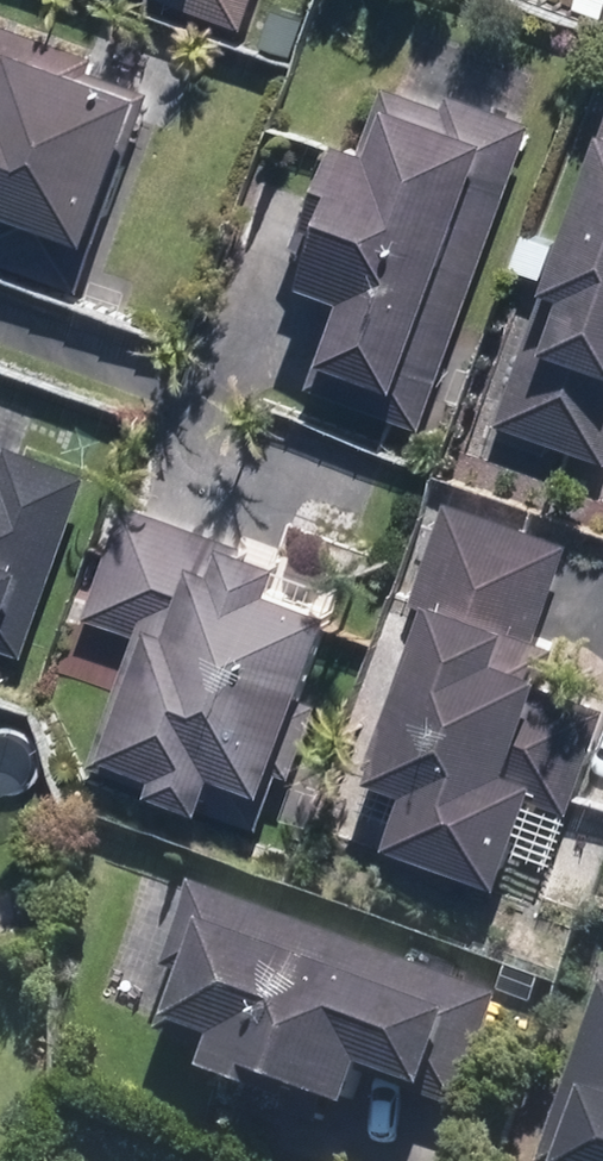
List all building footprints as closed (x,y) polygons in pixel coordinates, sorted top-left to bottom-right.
[(255,16),(260,0),(206,0),(255,16)] [(0,16),(0,192),(115,232),(178,51),(83,18),(74,42),(0,16)] [(419,432),(541,125),(417,76),(390,142),(355,128),(338,170),(358,178),(318,277),(347,289),(308,388),(419,432)] [(507,424),(602,457),(602,142),(507,424)] [(31,642),(93,467),(20,441),(12,462),(0,458),(0,631),(31,642)] [(566,657),(537,646),(576,540),(456,495),(420,594),(447,604),(387,764),(425,779),(404,836),(521,879),(554,791),(574,798),(602,719),(602,711),(553,693),(566,657)] [(171,766),(165,783),(225,804),(238,766),(286,784),(359,580),(302,560),(306,550),(252,530),(248,540),(138,501),(99,607),(144,623),(96,758),(117,765),(123,749),(171,766)] [(508,990),(209,873),(176,957),(192,963),(174,1011),(233,1034),(223,1059),(283,1082),(286,1074),(376,1109),(389,1074),(463,1103),(508,990)] [(547,1160),(602,1160),(602,1011),(547,1160)]
